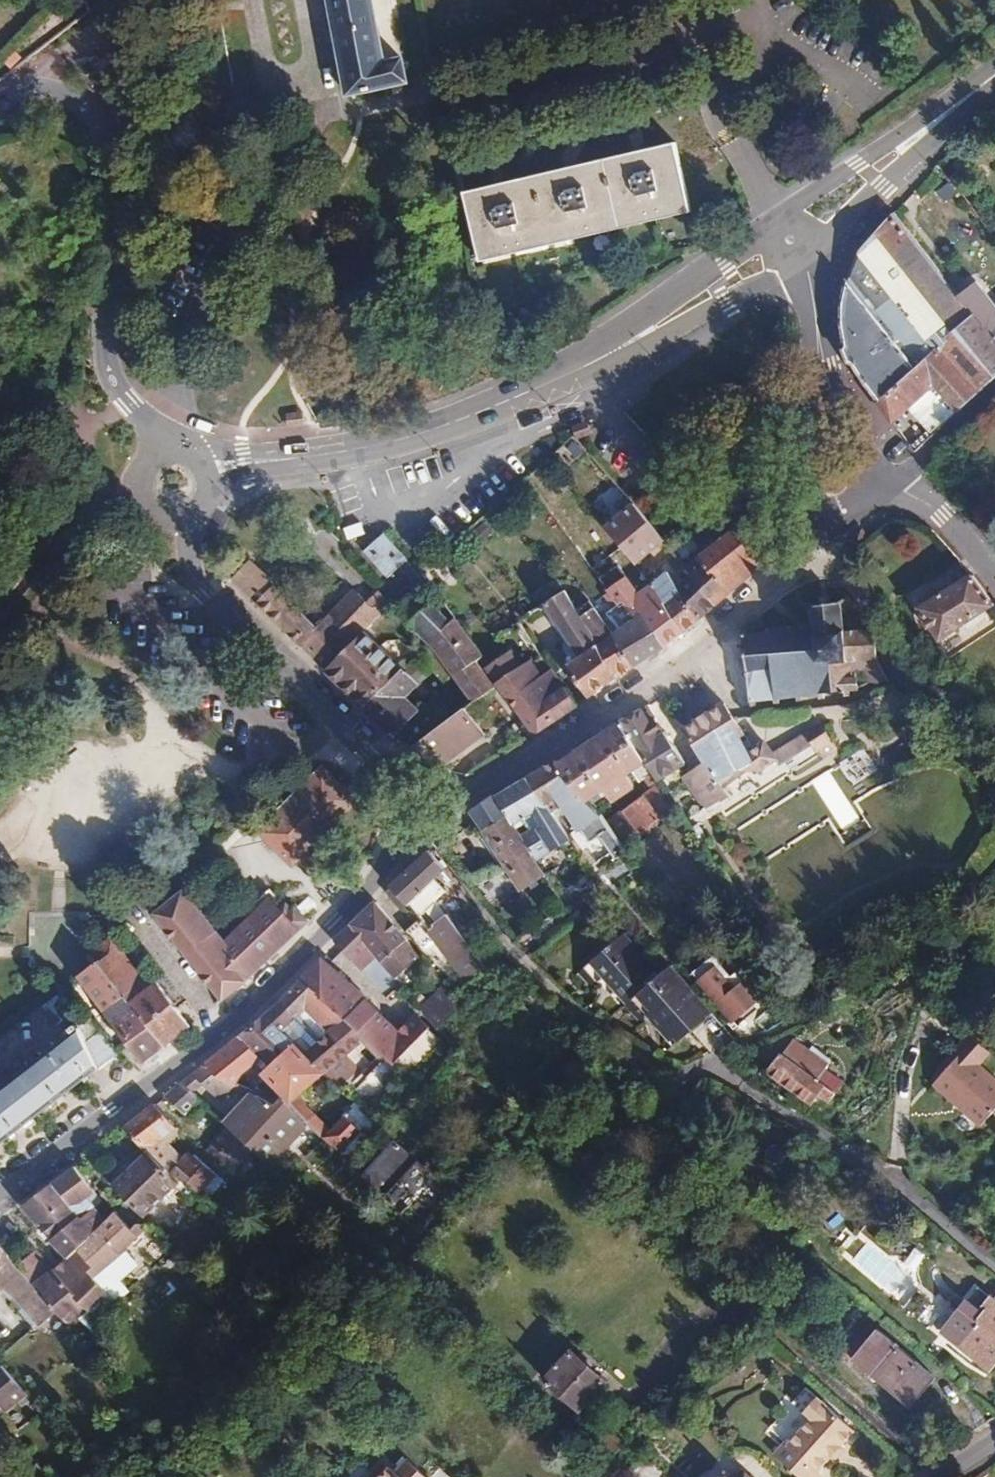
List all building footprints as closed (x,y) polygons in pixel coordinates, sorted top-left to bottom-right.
[(348,94),(407,81),(402,59),(385,62),(372,0),(330,0),(334,20),(348,94)] [(509,183),(466,193),(480,255),(690,205),(675,143),(653,149),(591,163),(509,183)] [(690,205),(480,255),(482,261),(691,212),(690,205)] [(940,270),(904,225),(895,214),(877,234),(860,255),(848,281),(843,306),(842,324),(846,344),(854,364),(865,382),(879,400),(876,402),(892,423),(928,391),(934,385),(942,394),(947,399),(958,412),(994,378),(994,340),(988,331),(954,288),(966,278),(952,260),(940,270)] [(918,215),(904,225),(940,270),(952,260),(918,215)] [(936,400),(942,394),(934,385),(928,391),(936,400)] [(922,421),(934,434),(958,412),(947,399),(922,421)] [(591,434),(586,422),(574,426),(578,438),(591,434)] [(654,550),(665,541),(633,502),(618,516),(630,531),(618,540),(637,565),(654,550)] [(535,511),(530,504),(518,512),(523,520),(535,511)] [(729,594),(770,559),(737,527),(703,553),(690,534),(671,547),(692,574),(716,605),(729,594)] [(365,550),(388,577),(401,566),(407,560),(384,533),(365,550)] [(463,553),(455,543),(446,550),(454,560),(463,553)] [(364,632),(391,605),(379,591),(368,602),(355,589),(331,615),(330,614),(328,616),(318,627),(306,615),(276,585),(277,584),(251,560),(233,579),(258,602),(257,603),(288,633),(326,671),(364,632)] [(401,566),(403,568),(410,562),(407,560),(401,566)] [(420,574),(410,562),(403,568),(414,581),(421,575),(420,574)] [(693,625),(701,619),(700,619),(680,592),(681,592),(677,586),(668,571),(651,585),(685,632),(693,625)] [(972,575),(918,608),(939,641),(993,605),(979,586),(972,575)] [(674,640),(685,632),(651,585),(637,595),(634,590),(628,596),(617,582),(602,593),(613,608),(623,602),(635,618),(643,614),(665,647),(674,640)] [(605,686),(618,676),(598,646),(599,645),(576,607),(565,590),(545,603),(580,657),(566,665),(589,698),(605,686)] [(401,612),(411,622),(431,603),(421,593),(401,612)] [(626,672),(636,666),(613,633),(605,621),(588,599),(576,607),(599,645),(598,646),(618,676),(626,672)] [(432,601),(431,603),(411,622),(431,643),(452,622),(432,601)] [(651,656),(665,647),(643,614),(635,618),(623,602),(613,608),(606,614),(618,630),(613,633),(636,666),(651,656)] [(743,633),(750,701),(824,693),(825,701),(846,699),(845,691),(858,689),(857,678),(852,678),(851,672),(864,671),(870,684),(875,685),(889,679),(878,659),(875,629),(862,630),(862,620),(843,622),(840,603),(810,606),(813,627),(743,633)] [(317,604),(306,615),(318,627),(328,616),(317,604)] [(473,701),(475,700),(476,702),(491,691),(495,688),(476,661),(483,656),(455,619),(452,622),(431,643),(473,701)] [(343,687),(364,708),(403,669),(364,632),(326,671),(343,687)] [(578,705),(553,669),(542,677),(531,660),(521,667),(511,651),(487,667),(498,682),(497,682),(535,733),(549,724),(578,705)] [(380,724),(393,737),(419,710),(406,697),(419,684),(403,669),(364,708),(380,724)] [(936,697),(941,691),(933,683),(928,689),(936,697)] [(473,701),(411,749),(424,757),(441,767),(485,734),(482,730),(493,723),(490,720),(505,709),(491,691),(476,702),(475,700),(473,701)] [(682,728),(705,763),(724,788),(756,764),(760,770),(777,758),(764,742),(750,752),(740,740),(745,735),(724,702),(703,715),(682,728)] [(643,708),(619,720),(620,723),(658,780),(685,763),(671,742),(664,731),(662,732),(648,707),(643,708)] [(833,742),(820,721),(805,731),(819,752),(833,742)] [(505,752),(530,736),(521,722),(497,738),(505,752)] [(589,743),(558,764),(587,801),(606,789),(613,801),(634,786),(626,775),(631,771),(639,783),(644,779),(652,790),(669,814),(677,809),(658,780),(620,723),(589,743)] [(879,734),(862,746),(879,770),(888,763),(884,757),(891,751),(879,734)] [(852,787),(879,770),(862,746),(835,763),(852,787)] [(536,772),(560,809),(568,803),(582,827),(569,836),(570,838),(572,837),(580,849),(587,860),(593,869),(626,846),(608,822),(601,813),(587,801),(558,764),(556,761),(545,767),(536,772)] [(694,771),(684,777),(707,810),(729,795),(724,788),(705,763),(694,771)] [(322,769),(260,833),(264,837),(292,865),(355,801),(322,769)] [(536,772),(527,777),(552,813),(560,809),(536,772)] [(514,785),(496,795),(508,815),(513,824),(522,819),(530,832),(523,836),(538,859),(562,843),(570,855),(580,849),(572,837),(570,838),(569,836),(552,813),(527,777),(514,785)] [(652,790),(645,795),(663,819),(669,814),(652,790)] [(483,804),(472,811),(484,830),(508,815),(496,795),(496,794),(483,804)] [(645,795),(608,822),(626,846),(641,836),(663,819),(645,795)] [(521,892),(546,876),(513,824),(508,815),(484,830),(483,831),(504,864),(485,877),(470,886),(488,909),(520,889),(521,892)] [(405,873),(385,891),(390,898),(391,899),(401,911),(407,912),(413,908),(421,919),(428,928),(441,919),(431,907),(436,903),(433,900),(424,890),(435,879),(444,890),(445,891),(454,884),(444,870),(445,869),(430,850),(405,873)] [(433,900),(444,890),(435,879),(424,890),(433,900)] [(156,914),(223,1001),(245,982),(301,932),(311,923),(302,913),(295,904),(289,911),(270,890),(262,897),(251,907),(256,912),(225,942),(184,891),(156,914)] [(362,914),(334,940),(386,998),(386,997),(397,987),(400,985),(395,979),(421,957),(381,907),(376,901),(362,914)] [(447,914),(436,903),(431,907),(441,919),(447,914)] [(428,928),(421,919),(406,931),(423,952),(438,941),(446,952),(467,981),(487,967),(447,914),(441,919),(428,928)] [(673,966),(672,964),(659,975),(625,934),(592,961),(628,1003),(627,1004),(631,1009),(626,1013),(629,1017),(637,1026),(648,1015),(671,1041),(675,1038),(690,1025),(694,1030),(713,1013),(676,969),(673,966)] [(98,962),(99,963),(118,948),(111,938),(91,953),(98,962)] [(99,963),(131,1004),(150,989),(118,948),(99,963)] [(301,980),(279,1001),(295,1020),(316,1043),(303,1054),(322,1072),(340,1089),(360,1070),(353,1063),(345,1054),(358,1044),(365,1037),(387,1056),(389,1058),(400,1069),(406,1074),(441,1039),(416,1016),(399,1033),(365,1000),(367,998),(322,958),(301,980)] [(730,981),(719,967),(718,967),(711,958),(693,971),(700,981),(722,1008),(741,993),(730,981)] [(79,976),(145,1063),(152,1057),(165,1047),(131,1004),(99,963),(98,962),(79,976)] [(723,964),(719,967),(730,981),(734,978),(723,964)] [(131,1004),(165,1047),(175,1038),(190,1026),(158,983),(150,989),(131,1004)] [(397,987),(386,997),(400,1012),(411,1002),(397,987)] [(444,989),(420,1010),(436,1028),(460,1007),(444,989)] [(45,1007),(58,1024),(73,1013),(61,994),(45,1007)] [(531,1015),(519,997),(512,1001),(526,1019),(531,1015)] [(261,1017),(238,1037),(260,1060),(267,1068),(293,1044),(303,1054),(316,1043),(295,1020),(279,1001),(261,1017)] [(400,1012),(408,1021),(419,1011),(411,1002),(400,1012)] [(82,1026),(61,1043),(0,1090),(0,1145),(92,1074),(108,1062),(117,1055),(87,1016),(79,1021),(82,1026)] [(690,1025),(675,1038),(679,1042),(694,1030),(690,1025)] [(994,1111),(994,1079),(979,1065),(991,1052),(970,1033),(947,1057),(953,1062),(943,1074),(933,1085),(953,1102),(980,1127),(994,1111)] [(201,1067),(235,1086),(242,1075),(260,1060),(238,1037),(218,1053),(201,1067)] [(367,1078),(387,1056),(365,1037),(358,1044),(365,1051),(353,1063),(360,1070),(367,1078)] [(303,1054),(293,1044),(267,1068),(262,1072),(305,1121),(322,1139),(323,1138),(339,1154),(362,1133),(376,1122),(355,1103),(344,1116),(344,1117),(330,1132),(305,1105),(307,1104),(298,1094),(322,1072),(303,1054)] [(836,1093),(782,1053),(768,1072),(787,1086),(812,1104),(819,1094),(830,1102),(836,1093)] [(943,1074),(953,1062),(947,1057),(937,1069),(943,1074)] [(382,1065),(394,1075),(400,1069),(389,1058),(382,1065)] [(200,1101),(180,1083),(164,1097),(184,1116),(200,1101)] [(235,1119),(228,1127),(252,1149),(267,1164),(305,1123),(282,1097),(274,1105),(256,1095),(235,1119)] [(143,1114),(125,1128),(143,1148),(146,1152),(148,1150),(177,1182),(181,1177),(198,1192),(208,1200),(224,1181),(195,1156),(193,1159),(188,1155),(182,1158),(164,1139),(178,1129),(155,1104),(143,1114)] [(234,1169),(252,1149),(228,1127),(226,1125),(207,1152),(234,1169)] [(396,1141),(362,1175),(404,1215),(438,1178),(396,1141)] [(126,1165),(109,1182),(130,1204),(143,1218),(166,1195),(169,1198),(179,1188),(192,1198),(198,1192),(181,1177),(177,1182),(148,1150),(146,1152),(143,1148),(126,1165)] [(95,1192),(76,1167),(53,1185),(23,1208),(39,1228),(33,1233),(45,1245),(50,1241),(66,1259),(59,1265),(54,1270),(53,1270),(32,1283),(56,1311),(71,1329),(81,1320),(92,1333),(120,1306),(117,1303),(108,1294),(93,1278),(122,1255),(126,1250),(148,1225),(138,1222),(143,1218),(130,1204),(120,1216),(116,1212),(105,1223),(87,1198),(95,1192)] [(869,1257),(875,1251),(860,1235),(845,1249),(886,1293),(905,1276),(894,1264),(884,1273),(869,1257)] [(2,1290),(4,1289),(16,1299),(37,1324),(39,1326),(56,1311),(32,1283),(18,1267),(0,1246),(0,1287),(2,1290)] [(139,1266),(126,1250),(122,1255),(93,1278),(108,1294),(117,1303),(130,1292),(122,1281),(139,1266)] [(40,1254),(18,1267),(32,1283),(53,1270),(40,1254)] [(4,1289),(2,1290),(32,1328),(37,1324),(16,1299),(4,1289)] [(991,1296),(979,1312),(983,1315),(958,1346),(989,1371),(994,1364),(994,1300),(991,1296)] [(922,1365),(881,1331),(855,1362),(880,1383),(884,1379),(910,1400),(915,1394),(922,1386),(915,1379),(922,1365)] [(607,1382),(572,1350),(545,1379),(580,1412),(596,1394),(607,1382)] [(932,1374),(922,1365),(915,1379),(922,1386),(932,1374)] [(25,1391),(1,1366),(0,1366),(0,1413),(25,1391)] [(906,1405),(910,1400),(884,1379),(880,1383),(906,1405)] [(815,1396),(803,1410),(810,1417),(777,1453),(775,1450),(764,1462),(781,1476),(810,1476),(821,1465),(853,1429),(815,1396)] [(605,1426),(586,1449),(604,1465),(623,1442),(605,1426)] [(113,1452),(106,1445),(98,1453),(106,1460),(113,1452)] [(407,1458),(386,1476),(428,1476),(407,1458)] [(10,1476),(15,1476),(25,1467),(20,1462),(7,1474),(10,1476)]
